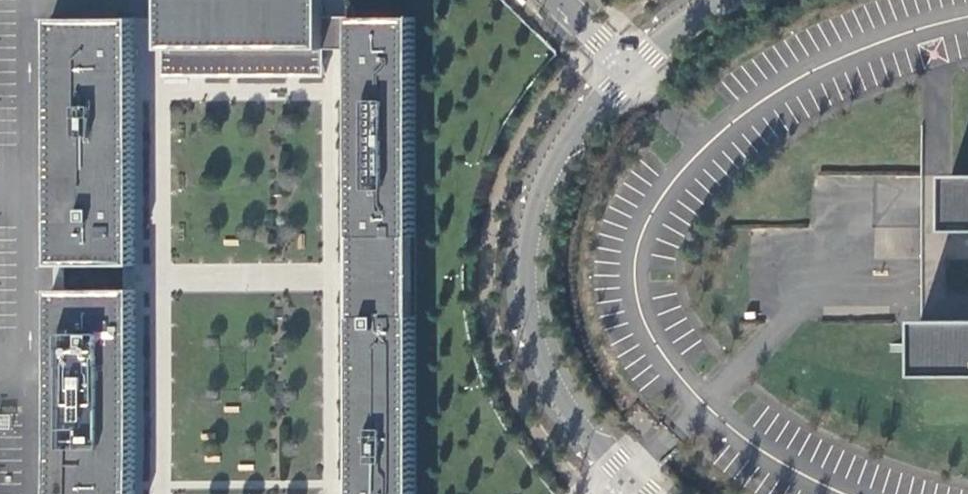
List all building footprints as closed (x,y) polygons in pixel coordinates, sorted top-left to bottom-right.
[(327,75),(326,17),(326,0),(165,0),(165,76),(327,75)] [(415,16),(358,17),(353,17),(354,493),(416,493),(415,16)] [(124,265),(136,265),(136,17),(52,17),(52,156),(46,156),(46,211),(53,210),(53,266),(124,265)] [(953,175),(953,176),(923,176),(923,353),(923,376),(967,378),(967,175),(953,175)] [(136,288),(124,288),(53,289),(53,343),(46,343),(47,400),(53,400),(54,493),(137,493),(136,288)]
